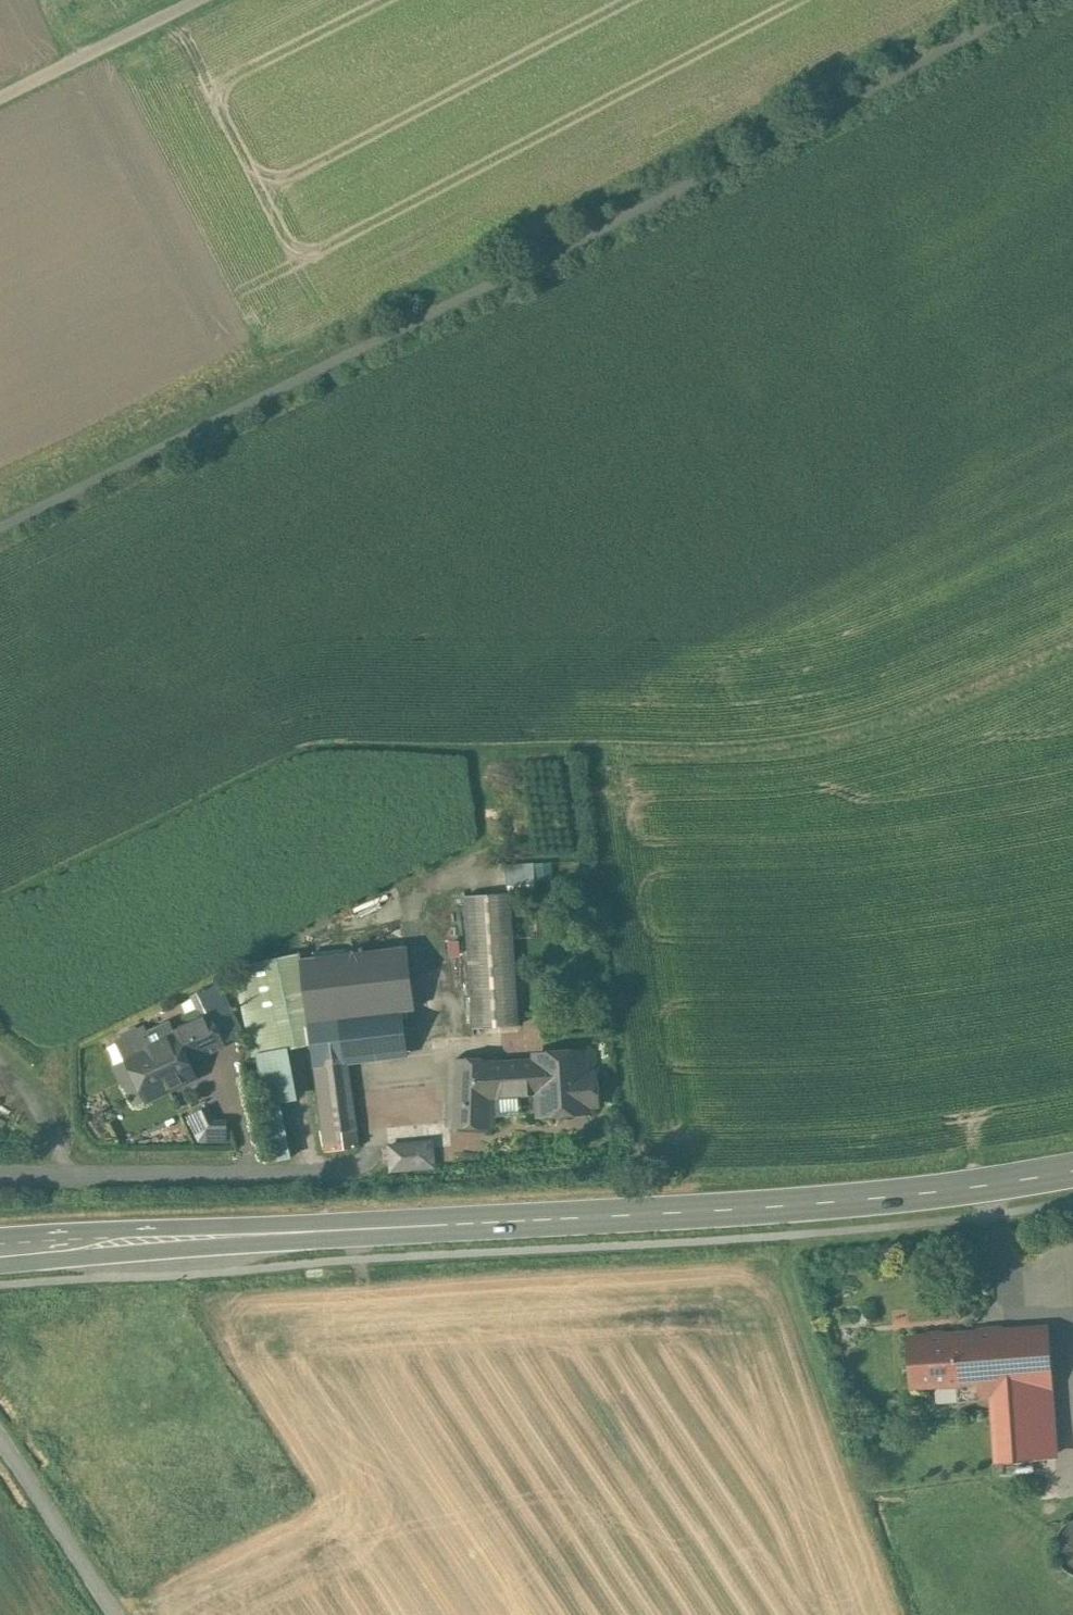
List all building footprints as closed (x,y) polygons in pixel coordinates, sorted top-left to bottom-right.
[(514,899),(543,897),(542,871),(512,873),(514,899)] [(508,894),(467,896),(475,1029),(517,1026),(508,894)] [(347,1062),(342,1019),(400,1012),(413,1010),(405,949),(301,961),(311,1045),(314,1066),(315,1066),(347,1062)] [(254,1057),(311,1045),(301,961),(300,953),(234,967),(254,1057)] [(400,1012),(342,1019),(347,1062),(405,1056),(400,1012)] [(173,1037),(175,1036),(187,1062),(223,1045),(209,1015),(171,1033),(173,1037)] [(187,1062),(175,1036),(173,1037),(132,1057),(151,1098),(172,1088),(171,1086),(194,1075),(187,1062)] [(494,1064),(492,1096),(536,1093),(538,1114),(586,1111),(586,1104),(595,1104),(593,1074),(584,1075),(582,1052),(534,1055),(534,1061),(494,1064)] [(492,1096),(494,1064),(494,1061),(452,1060),(448,1126),(491,1127),(492,1096)] [(347,1062),(315,1066),(326,1152),(358,1148),(347,1062)] [(225,1137),(223,1121),(209,1124),(206,1106),(188,1109),(194,1143),(225,1137)] [(431,1141),(387,1144),(389,1170),(433,1166),(431,1141)] [(1047,1330),(954,1334),(956,1382),(978,1381),(979,1397),(989,1397),(1049,1394),(1047,1330)] [(956,1382),(954,1334),(907,1336),(910,1384),(956,1382)] [(1049,1394),(989,1397),(991,1447),(1052,1444),(1049,1394)] [(1052,1444),(991,1447),(992,1459),(1029,1458),(1028,1455),(1052,1454),(1052,1444)] [(1058,1535),(1054,1545),(1055,1555),(1057,1563),(1061,1569),(1067,1574),(1072,1578),(1072,1523),(1070,1524),(1065,1527),(1061,1532),(1058,1535)]
